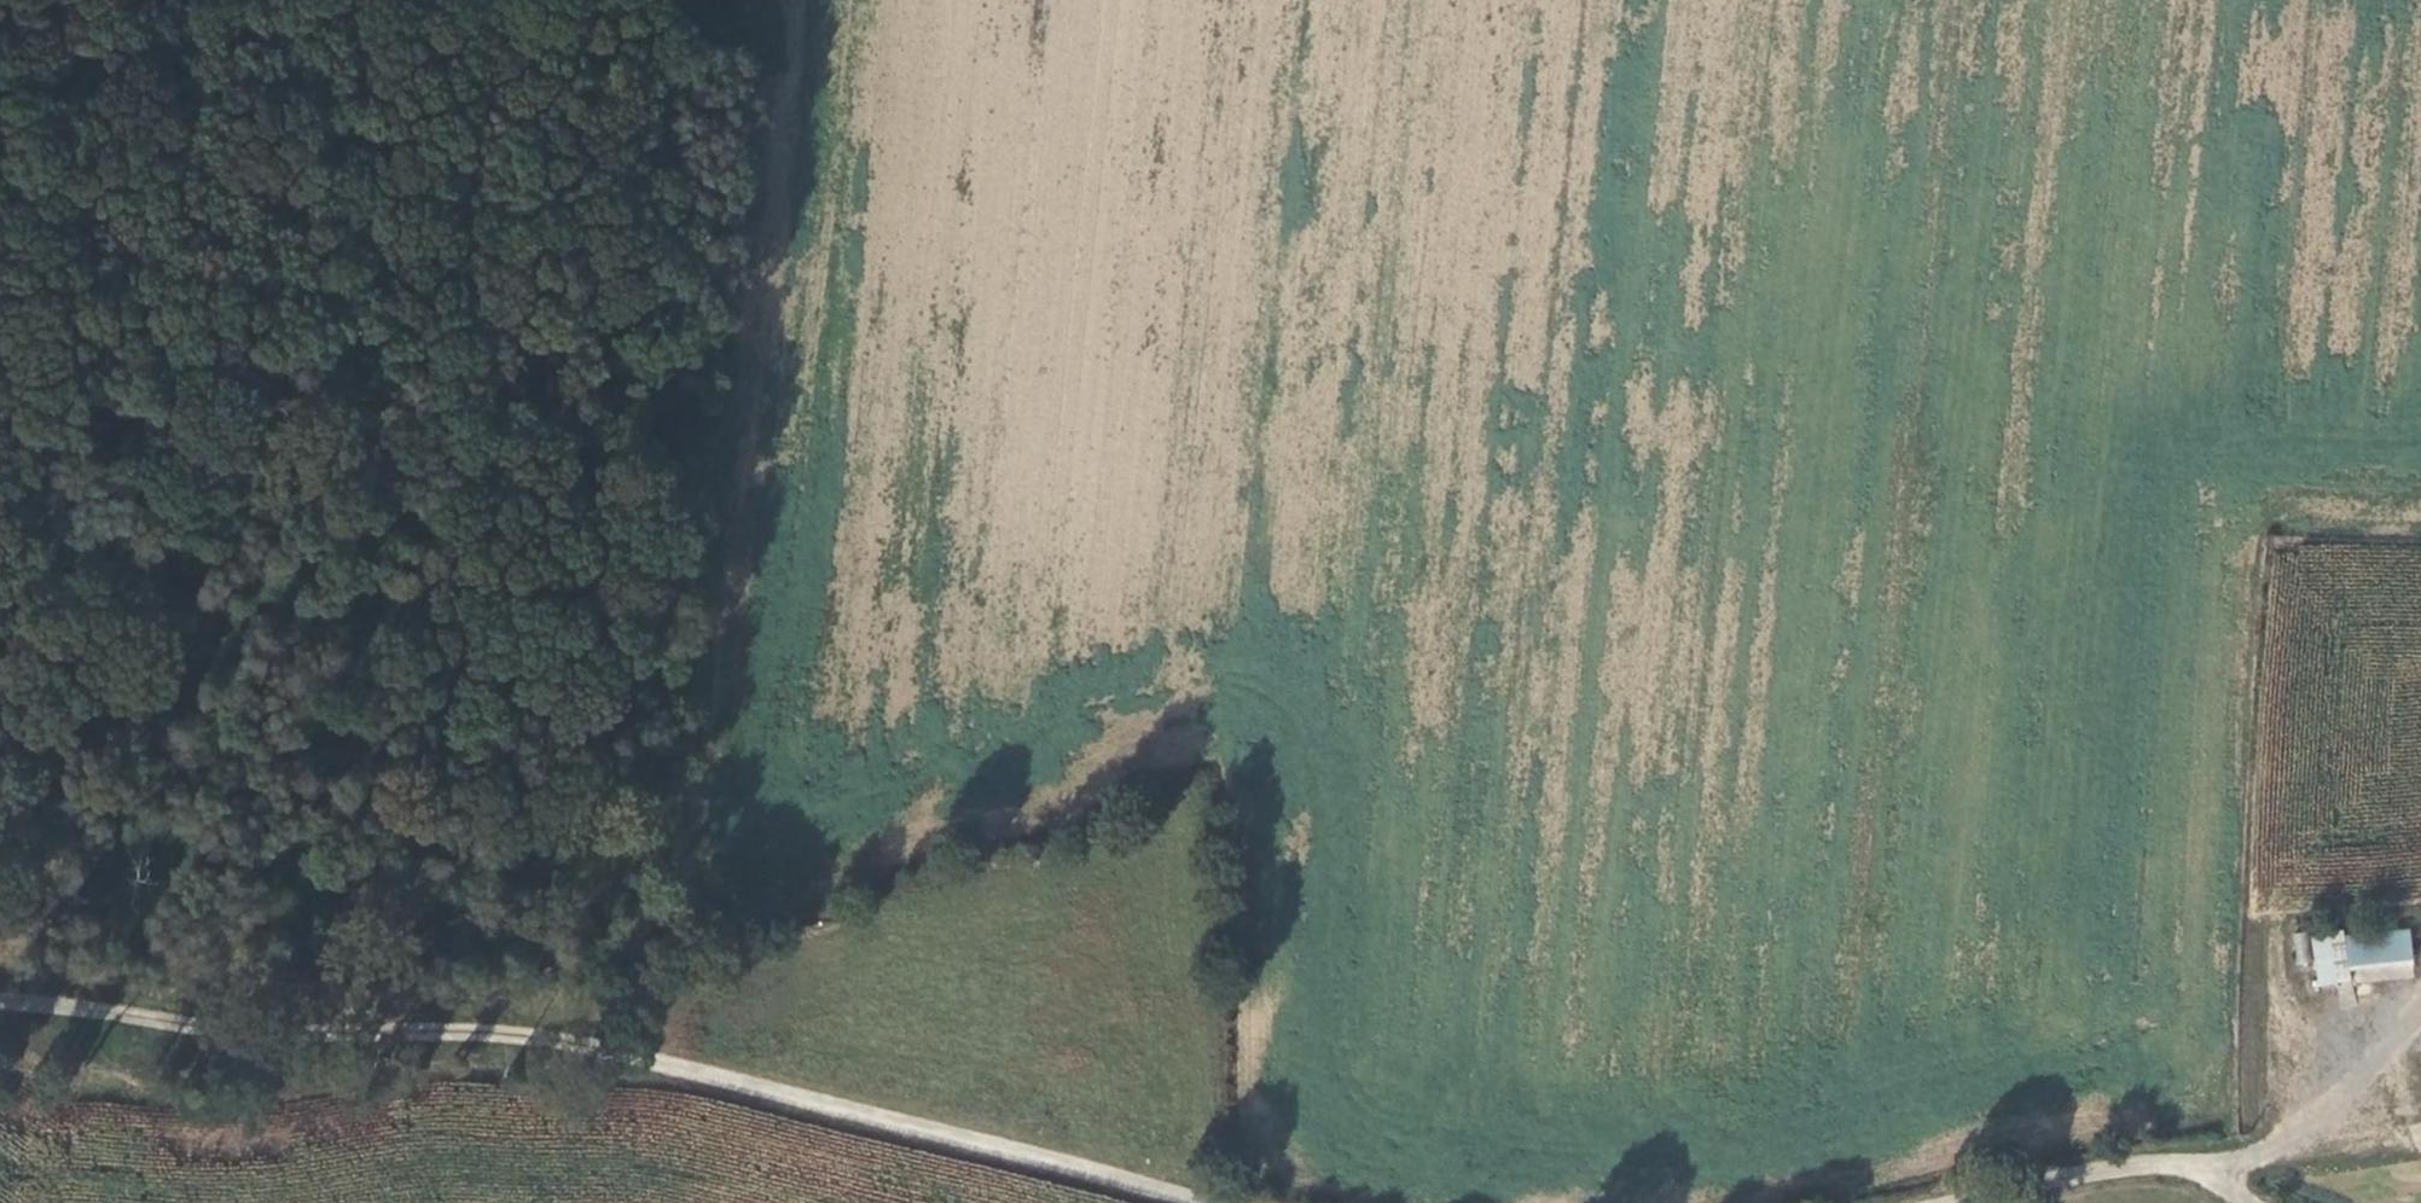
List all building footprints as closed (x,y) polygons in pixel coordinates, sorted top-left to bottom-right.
[(2410,929),(2312,934),(2314,986),(2339,984),(2340,1008),(2354,1008),(2353,983),(2413,979),(2410,929)] [(2294,933),(2296,964),(2308,963),(2306,932),(2294,933)]
